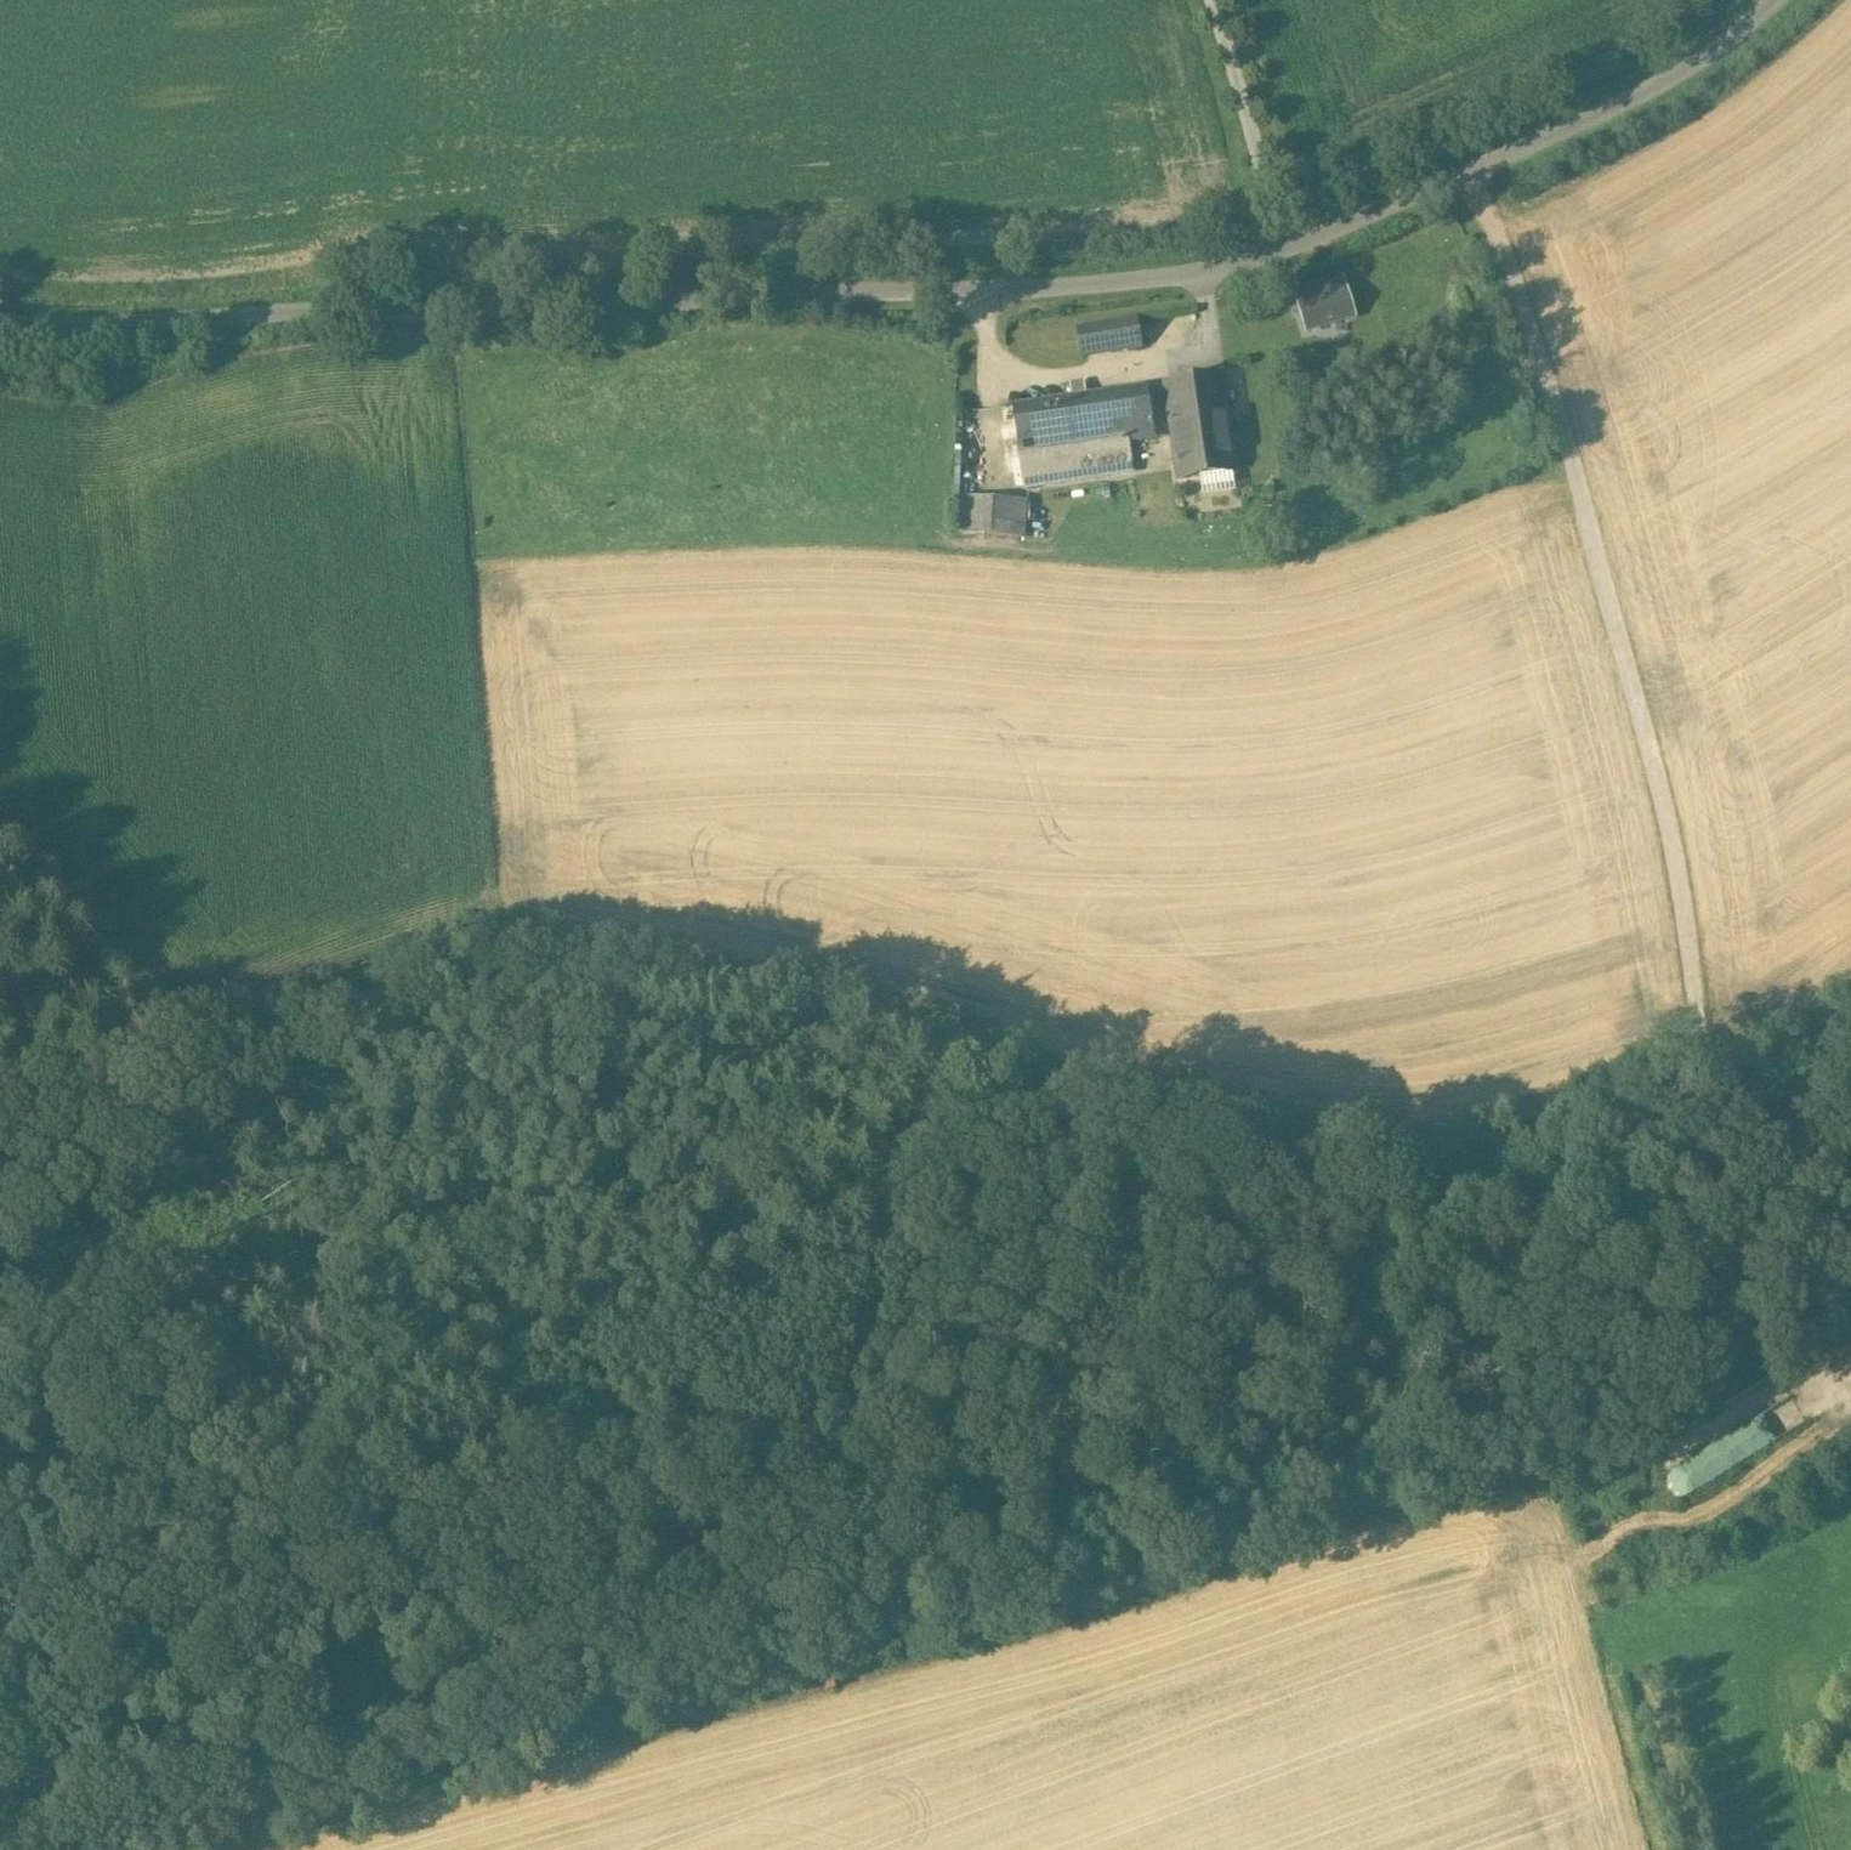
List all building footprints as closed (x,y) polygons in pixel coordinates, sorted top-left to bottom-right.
[(1341,280),(1295,292),(1308,329),(1354,315),(1341,280)] [(1138,320),(1077,331),(1081,356),(1142,346),(1138,320)] [(1223,376),(1166,385),(1166,386),(1167,386),(1171,419),(1174,435),(1180,480),(1236,471),(1223,378),(1223,377),(1223,376)] [(1148,387),(1013,408),(1025,486),(1133,470),(1128,441),(1174,435),(1171,419),(1153,421),(1148,387)] [(1024,507),(972,504),(971,537),(1023,540),(1024,507)] [(1680,1491),(1738,1455),(1727,1438),(1758,1419),(1744,1397),(1655,1452),(1680,1491)]
